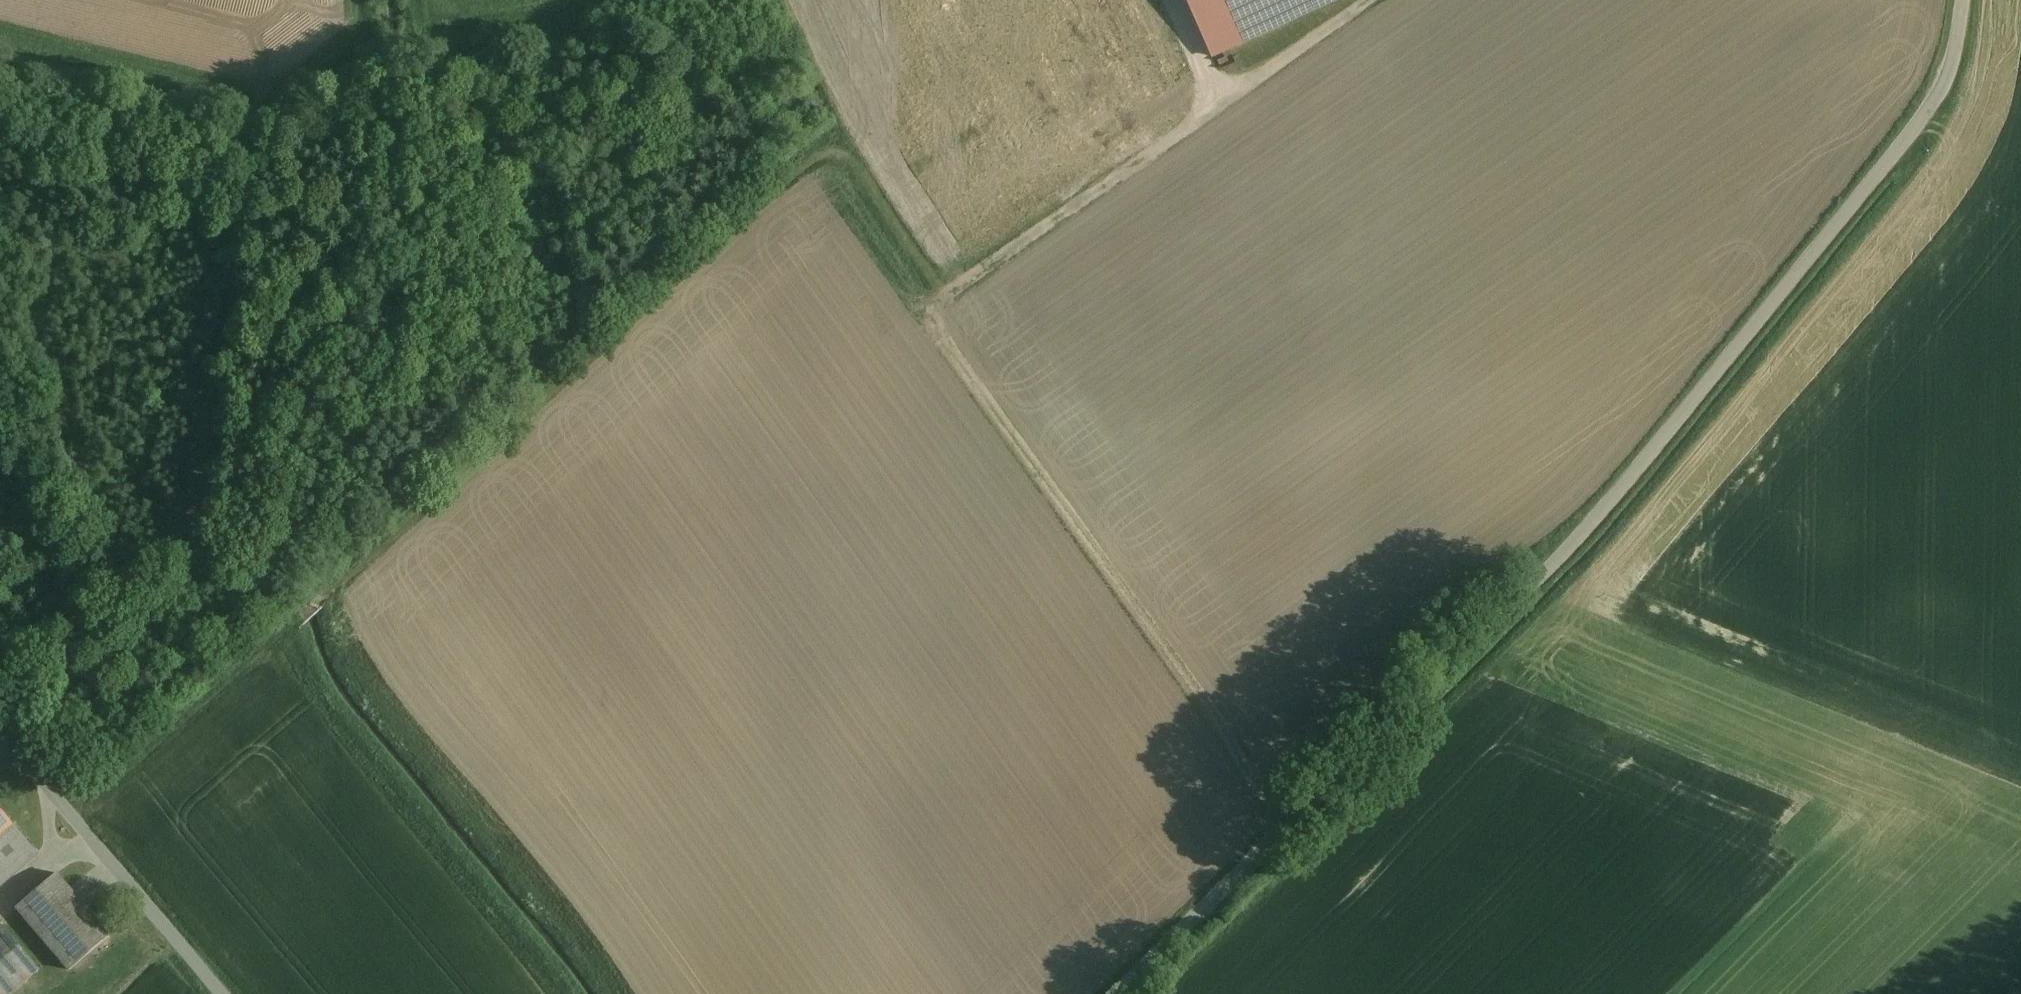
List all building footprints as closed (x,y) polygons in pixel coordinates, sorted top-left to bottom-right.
[(1211,57),(1334,0),(1185,0),(1211,57)] [(0,811),(0,886),(37,854),(0,811)] [(111,937),(57,873),(16,908),(55,954),(70,972),(111,937)] [(0,928),(0,993),(9,993),(36,971),(0,928)]
